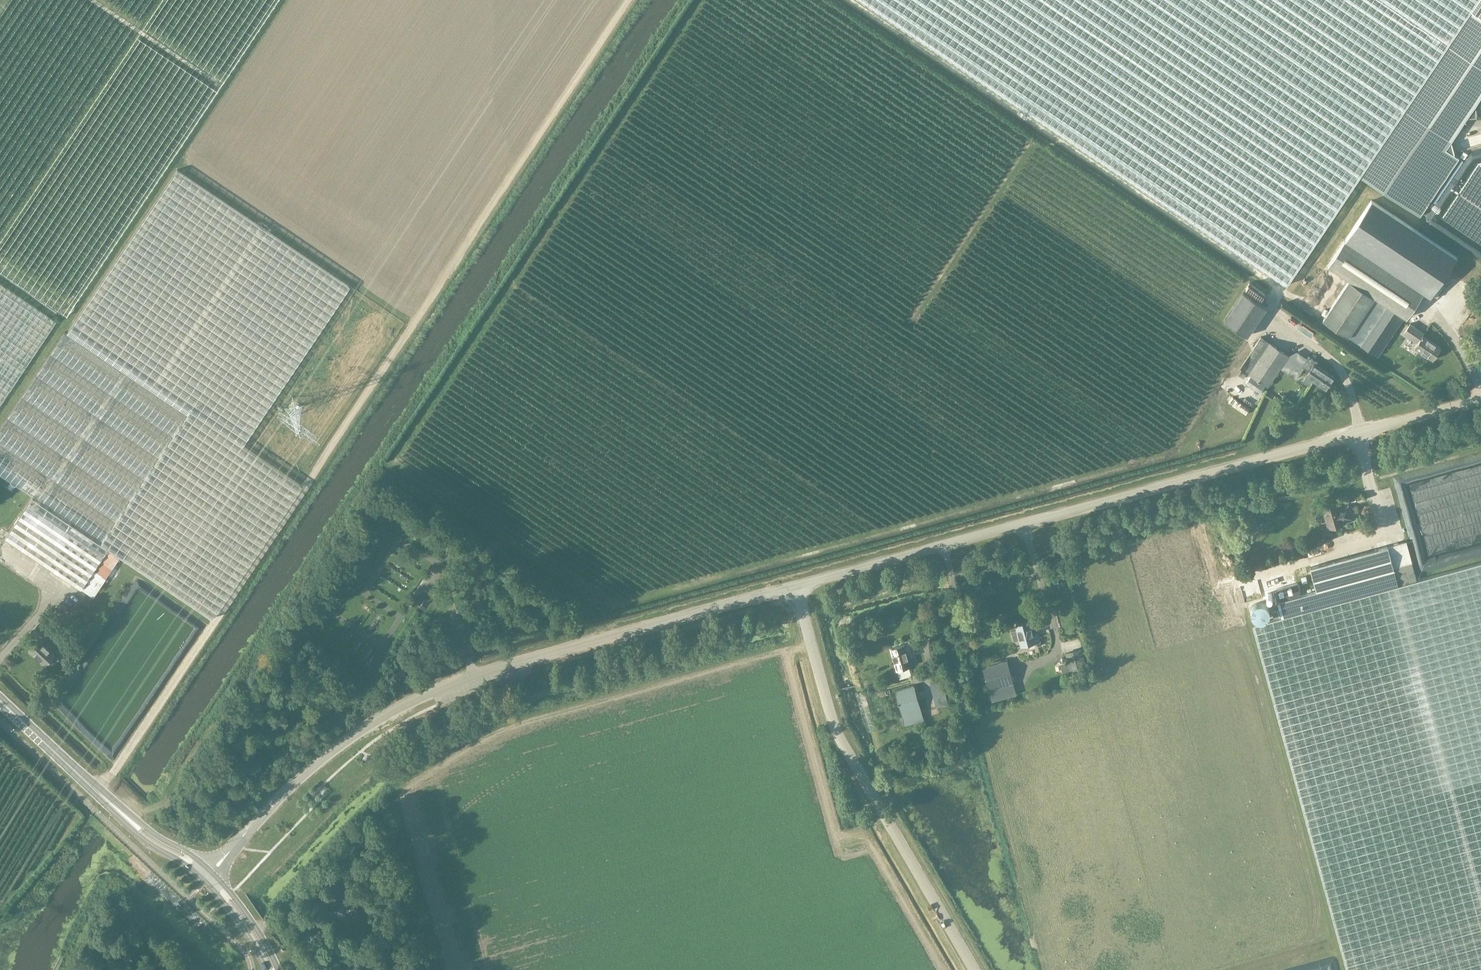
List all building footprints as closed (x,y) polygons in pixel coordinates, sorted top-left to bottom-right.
[(1288,286),(1361,177),(1420,216),(1459,158),(1454,155),(1445,149),(1480,96),(1480,0),(861,0),(1288,286)] [(0,428),(0,474),(32,496),(4,537),(79,589),(80,588),(92,597),(105,578),(112,569),(99,560),(103,554),(109,558),(112,554),(106,550),(107,548),(211,620),(302,487),(243,446),(352,288),(180,170),(79,317),(68,333),(66,332),(0,428)] [(1439,284),(1456,258),(1370,201),(1326,267),(1348,281),(1322,321),(1347,338),(1377,357),(1403,317),(1406,319),(1422,294),(1426,296),(1426,295),(1430,298),(1434,291),(1435,292),(1432,296),(1437,298),(1439,294),(1444,288),(1439,284)] [(56,322),(0,284),(0,404),(56,322)] [(1248,336),(1268,308),(1245,292),(1226,320),(1248,336)] [(1440,349),(1421,336),(1423,333),(1409,324),(1403,334),(1412,340),(1417,343),(1413,348),(1432,360),(1440,349)] [(1268,386),(1289,356),(1262,337),(1240,367),(1268,386)] [(1235,358),(1239,363),(1245,359),(1241,353),(1235,358)] [(1325,390),(1333,378),(1315,366),(1317,363),(1308,357),(1301,367),(1308,372),(1305,376),(1325,390)] [(1329,528),(1345,523),(1345,522),(1354,520),(1352,513),(1349,513),(1348,507),(1339,509),(1337,503),(1321,508),(1323,516),(1326,515),(1329,528)] [(1253,625),(1347,969),(1480,969),(1480,563),(1417,580),(1406,542),(1310,568),(1316,591),(1277,602),(1282,617),(1253,625)] [(477,559),(482,551),(476,547),(471,555),(477,559)] [(1263,602),(1260,602),(1257,603),(1254,605),(1252,607),(1251,610),(1251,613),(1253,616),(1255,619),(1258,620),(1261,620),(1264,620),(1267,618),(1269,615),(1270,612),(1270,609),(1268,606),(1266,604),(1263,602)] [(1017,630),(1011,631),(1014,641),(1020,639),(1021,646),(1040,641),(1038,633),(1033,634),(1029,621),(1016,625),(1017,630)] [(1071,646),(1070,633),(1063,633),(1064,646),(1071,646)] [(53,665),(58,659),(54,655),(38,640),(28,650),(45,665),(49,661),(53,665)] [(890,649),(896,670),(915,665),(912,657),(907,658),(904,645),(890,649)] [(989,689),(1013,683),(1007,660),(982,667),(989,689)] [(902,714),(920,708),(914,686),(895,691),(902,714)] [(902,714),(905,725),(924,720),(920,708),(902,714)] [(348,903),(341,911),(353,922),(360,913),(348,903)]
